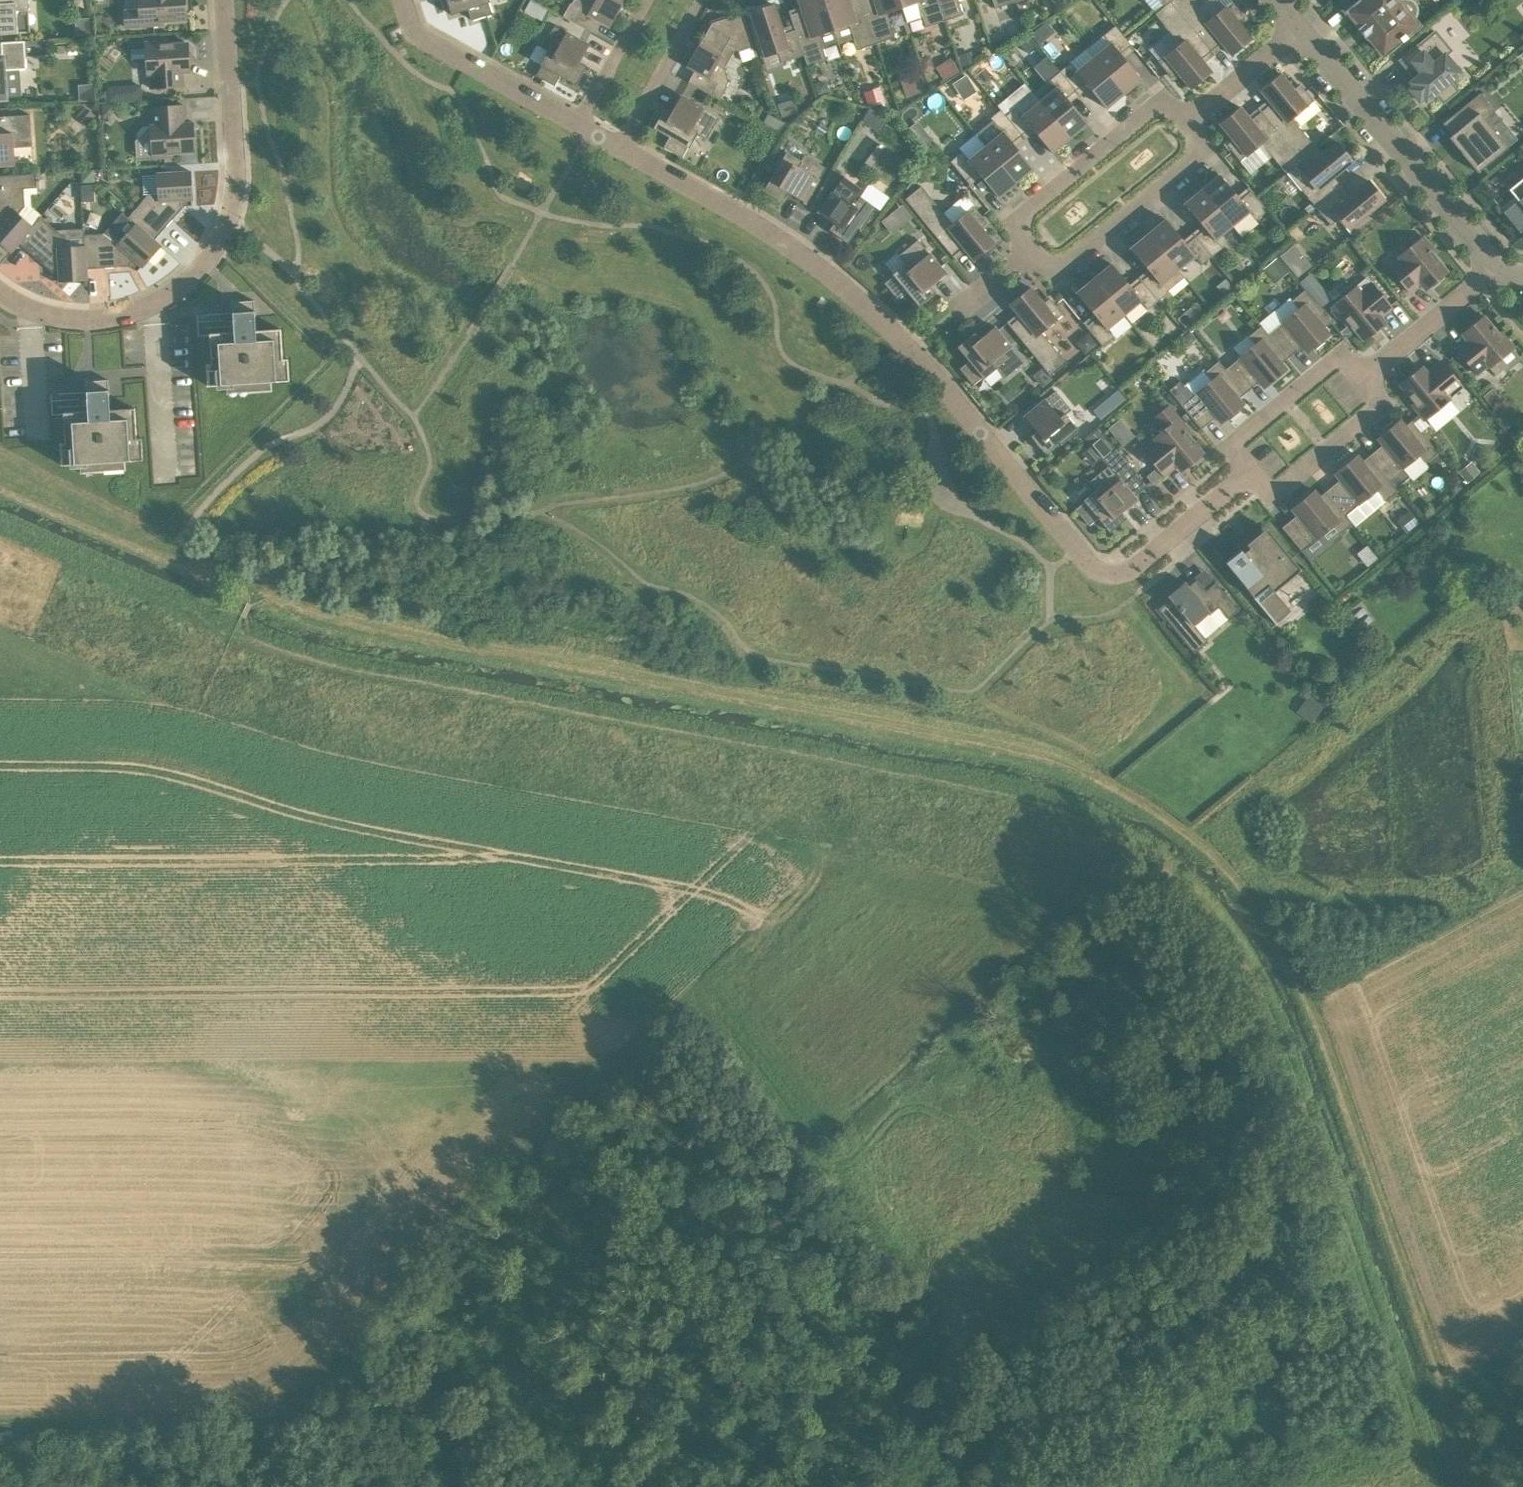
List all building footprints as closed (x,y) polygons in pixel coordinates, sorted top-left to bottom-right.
[(29,3),(29,0),(0,0),(0,35),(31,33),(29,3)] [(125,12),(126,28),(164,26),(164,22),(187,21),(186,12),(188,9),(187,2),(185,0),(124,0),(125,12)] [(494,15),(490,3),(491,3),(490,0),(446,0),(451,16),(469,11),(472,22),(494,15)] [(525,11),(543,21),(549,10),(531,0),(525,11)] [(575,0),(572,4),(571,3),(564,17),(595,35),(602,22),(610,27),(624,0),(598,0),(597,1),(595,0),(575,0)] [(835,32),(824,0),(799,0),(803,12),(791,16),(796,31),(804,56),(808,67),(827,61),(819,37),(835,32)] [(835,32),(850,27),(858,51),(877,45),(862,0),(824,0),(835,32)] [(900,0),(862,0),(877,45),(895,38),(887,14),(903,9),(900,0)] [(903,9),(918,4),(926,28),(945,22),(938,0),(900,0),(903,9)] [(945,22),(964,16),(958,0),(938,0),(945,22)] [(995,9),(1014,3),(1013,0),(992,0),(995,9)] [(1020,15),(1027,12),(1030,6),(1028,0),(1025,0),(1016,3),(1020,15)] [(1211,52),(1168,0),(1161,0),(1160,1),(1152,8),(1181,44),(1159,63),(1173,80),(1179,74),(1192,90),(1212,74),(1201,61),(1211,52)] [(1204,12),(1194,0),(1168,0),(1211,52),(1221,44),(1232,57),(1253,40),(1240,24),(1246,19),(1232,2),(1211,20),(1204,12)] [(1396,0),(1365,0),(1349,13),(1360,26),(1358,27),(1367,38),(1369,37),(1384,55),(1401,40),(1403,42),(1407,38),(1406,37),(1418,26),(1396,0)] [(751,13),(757,32),(766,57),(779,53),(782,64),(804,56),(796,31),(784,35),(774,5),(751,13)] [(720,101),(727,87),(729,82),(725,69),(716,64),(726,46),(738,52),(754,47),(744,16),(728,22),(727,19),(713,24),(688,67),(696,71),(690,81),(688,83),(720,101)] [(93,18),(76,19),(77,36),(94,35),(93,18)] [(590,46),(555,26),(536,61),(541,64),(541,66),(542,66),(536,77),(555,87),(561,77),(577,86),(587,66),(578,61),(581,57),(583,58),(590,46)] [(1040,45),(1051,36),(1042,26),(1032,35),(1040,45)] [(1094,59),(1124,95),(1142,80),(1121,55),(1132,47),(1116,27),(1104,37),(1111,45),(1094,59)] [(1451,51),(1435,32),(1403,59),(1413,71),(1418,76),(1410,83),(1413,87),(1409,90),(1419,102),(1423,99),(1426,102),(1436,94),(1443,103),(1458,91),(1451,83),(1461,73),(1446,56),(1451,51)] [(1037,45),(1032,37),(1022,45),(1028,53),(1037,45)] [(27,69),(25,41),(1,43),(2,56),(0,56),(0,100),(6,99),(5,84),(21,83),(20,70),(27,69)] [(189,53),(188,42),(165,44),(165,41),(145,42),(148,75),(149,75),(150,89),(184,86),(183,66),(189,65),(189,64),(191,62),(191,55),(189,53)] [(971,52),(958,56),(961,67),(974,63),(971,52)] [(1044,80),(1056,69),(1044,56),(1032,67),(1044,80)] [(951,57),(936,67),(945,81),(960,72),(951,57)] [(1086,84),(1106,109),(1124,95),(1094,59),(1078,73),(1071,64),(1061,73),(1076,92),(1086,84)] [(1040,103),(1070,139),(1088,125),(1067,100),(1076,92),(1061,73),(1050,81),(1057,90),(1040,103)] [(901,81),(907,97),(928,90),(922,74),(901,81)] [(973,86),(965,75),(953,84),(960,95),(973,86)] [(1322,156),(1293,120),(1314,102),(1300,85),(1294,90),(1281,75),(1260,91),(1271,105),(1261,113),(1307,169),(1322,156)] [(829,91),(827,84),(823,82),(816,84),(819,94),(829,91)] [(95,83),(79,84),(80,102),(96,101),(95,83)] [(105,102),(119,101),(118,85),(107,86),(108,91),(104,91),(105,102)] [(885,103),(882,91),(866,96),(869,107),(885,103)] [(1495,112),(1480,94),(1443,124),(1453,136),(1450,139),(1478,173),(1508,149),(1485,121),(1495,112)] [(690,149),(698,134),(708,140),(720,118),(681,97),(672,113),(665,110),(654,129),(670,138),(664,148),(683,159),(688,148),(690,149)] [(799,112),(795,99),(778,105),(782,118),(799,112)] [(1032,129),(1052,154),(1070,139),(1040,103),(1024,117),(1017,109),(1006,117),(1022,137),(1032,129)] [(103,117),(110,117),(115,111),(115,104),(103,105),(103,117)] [(87,126),(96,116),(86,106),(77,116),(87,126)] [(195,152),(194,131),(187,131),(185,106),(151,108),(153,126),(151,126),(153,158),(172,157),(172,154),(195,152)] [(871,108),(862,123),(878,132),(886,118),(871,108)] [(1241,163),(1263,144),(1293,180),(1301,173),(1307,169),(1261,113),(1251,121),(1240,108),(1220,125),(1233,141),(1227,146),(1241,163)] [(780,134),(786,124),(778,119),(768,114),(763,124),(780,134)] [(30,115),(0,117),(0,166),(15,165),(14,149),(33,147),(30,115)] [(1033,169),(1013,144),(1022,137),(1006,117),(996,126),(1003,134),(986,148),(1016,184),(1033,169)] [(927,132),(919,140),(928,151),(937,144),(927,132)] [(1337,143),(1322,156),(1307,169),(1301,173),(1315,190),(1307,197),(1316,209),(1337,192),(1329,182),(1353,162),(1337,143)] [(951,163),(967,182),(978,173),(998,198),(1016,184),(986,148),(969,162),(962,153),(951,163)] [(789,193),(806,203),(826,168),(805,156),(787,153),(787,155),(783,152),(772,171),(775,173),(766,188),(785,200),(789,193)] [(766,163),(774,168),(777,162),(769,157),(766,163)] [(82,183),(95,182),(94,170),(81,170),(82,183)] [(137,224),(153,239),(182,207),(181,201),(193,200),(191,172),(157,174),(159,194),(149,195),(128,219),(135,226),(137,224)] [(0,176),(0,243),(11,253),(20,243),(34,228),(32,226),(39,219),(25,207),(24,189),(37,188),(36,174),(0,176)] [(1220,176),(1217,179),(1203,191),(1232,226),(1249,213),(1256,221),(1268,212),(1252,192),(1241,201),(1220,176)] [(865,192),(844,177),(819,213),(834,224),(830,231),(848,244),(858,229),(862,231),(874,214),(871,212),(874,207),(861,197),(865,192)] [(1345,202),(1337,192),(1316,209),(1331,227),(1340,220),(1353,236),(1374,219),(1369,213),(1385,201),(1369,182),(1345,202)] [(82,199),(95,198),(94,184),(81,185),(82,199)] [(953,225),(922,187),(906,201),(953,258),(964,249),(974,262),(995,245),(982,229),(988,224),(974,207),(953,225)] [(1206,230),(1196,238),(1212,257),(1223,249),(1216,240),(1232,226),(1203,191),(1185,205),(1206,230)] [(1503,213),(1520,233),(1522,231),(1522,197),(1503,213)] [(893,234),(905,224),(895,211),(882,222),(893,234)] [(34,228),(20,243),(29,252),(29,253),(52,273),(53,271),(59,271),(60,282),(88,280),(88,279),(87,268),(85,247),(84,247),(83,235),(83,228),(56,230),(41,217),(39,219),(32,226),(34,228)] [(1166,221),(1149,235),(1178,271),(1195,257),(1202,266),(1212,257),(1196,238),(1187,246),(1166,221)] [(85,247),(87,268),(100,268),(100,269),(131,267),(131,265),(134,260),(143,268),(161,247),(153,239),(137,224),(135,226),(123,240),(115,233),(83,235),(84,247),(85,247)] [(1152,275),(1142,282),(1158,302),(1169,293),(1185,280),(1178,271),(1149,235),(1131,250),(1152,275)] [(1436,252),(1424,237),(1388,266),(1411,294),(1420,286),(1424,291),(1431,286),(1433,288),(1444,279),(1442,277),(1448,272),(1433,254),(1436,252)] [(931,287),(946,274),(918,240),(899,256),(906,264),(893,275),(894,277),(885,284),(899,300),(908,293),(919,307),(936,293),(931,287)] [(1288,270),(1277,257),(1263,269),(1274,282),(1288,270)] [(1305,259),(1292,270),(1298,277),(1312,266),(1305,259)] [(1112,265),(1095,280),(1124,316),(1141,302),(1148,310),(1158,302),(1142,282),(1133,290),(1112,265)] [(1300,281),(1307,289),(1317,281),(1311,273),(1300,281)] [(1225,278),(1216,286),(1225,297),(1234,289),(1225,278)] [(1115,338),(1108,330),(1124,316),(1095,280),(1077,294),(1098,319),(1087,328),(1103,348),(1115,338)] [(1357,287),(1337,304),(1352,322),(1349,324),(1364,341),(1386,323),(1381,318),(1392,309),(1371,283),(1361,292),(1357,287)] [(1021,318),(1011,327),(1056,380),(1071,368),(1046,338),(1066,320),(1050,300),(1044,305),(1030,288),(1010,305),(1021,318)] [(1292,301),(1299,309),(1269,334),(1288,359),(1301,348),(1306,354),(1313,348),(1315,351),(1326,342),(1324,340),(1330,335),(1325,329),(1331,323),(1305,291),(1292,301)] [(209,387),(272,382),(290,381),(289,359),(284,359),(282,329),(257,331),(255,301),(233,302),(235,332),(210,334),(212,364),(207,364),(209,387)] [(1500,358),(1514,347),(1502,332),(1499,334),(1485,317),(1479,322),(1477,320),(1466,328),(1472,336),(1456,349),(1477,375),(1488,366),(1495,376),(1507,366),(1500,358)] [(1287,370),(1282,364),(1288,359),(1269,334),(1262,326),(1249,337),(1256,345),(1226,370),(1245,394),(1258,384),(1263,390),(1287,370)] [(1024,364),(996,329),(995,327),(980,340),(975,334),(958,348),(969,362),(960,369),(973,386),(983,378),(984,380),(997,369),(1005,379),(1024,364)] [(1197,340),(1190,331),(1182,339),(1189,347),(1197,340)] [(1244,405),(1239,399),(1245,394),(1226,370),(1219,362),(1206,372),(1213,380),(1193,397),(1180,381),(1169,391),(1182,406),(1187,412),(1192,418),(1202,430),(1215,419),(1220,426),(1227,419),(1229,421),(1240,412),(1238,410),(1244,405)] [(1449,399),(1462,388),(1441,362),(1421,378),(1417,372),(1400,386),(1415,404),(1413,406),(1425,421),(1450,400),(1449,399)] [(1053,379),(1043,368),(1034,376),(1043,388),(1053,379)] [(135,409),(111,410),(108,380),(87,382),(89,412),(64,413),(66,443),(61,444),(62,466),(144,461),(142,438),(137,439),(135,409)] [(1493,389),(1483,396),(1493,409),(1503,402),(1493,389)] [(1118,390),(1108,398),(1116,408),(1126,399),(1118,390)] [(1037,432),(1031,437),(1046,454),(1059,443),(1062,446),(1078,432),(1076,429),(1077,427),(1066,414),(1072,410),(1056,391),(1025,417),(1037,432)] [(1155,441),(1143,450),(1165,477),(1175,468),(1180,473),(1187,467),(1189,469),(1199,460),(1198,458),(1204,453),(1189,436),(1192,434),(1181,421),(1182,420),(1170,406),(1156,418),(1166,430),(1154,440),(1155,441)] [(1186,423),(1192,418),(1187,412),(1181,417),(1186,423)] [(1119,444),(1132,438),(1122,418),(1110,424),(1119,444)] [(1378,439),(1383,445),(1369,457),(1389,481),(1419,456),(1426,464),(1429,462),(1438,454),(1439,454),(1412,421),(1406,427),(1401,421),(1395,425),(1393,423),(1382,432),(1384,434),(1378,439)] [(1090,526),(1099,519),(1110,533),(1127,519),(1122,513),(1130,506),(1137,500),(1122,482),(1118,477),(1130,467),(1098,428),(1085,439),(1091,447),(1095,444),(1105,456),(1101,459),(1108,467),(1090,482),(1097,490),(1084,501),(1085,502),(1076,510),(1090,526)] [(1443,461),(1438,454),(1429,462),(1434,468),(1443,461)] [(1340,481),(1326,493),(1346,517),(1353,524),(1355,527),(1398,492),(1389,481),(1369,457),(1363,462),(1358,456),(1335,474),(1340,481)] [(1472,461),(1458,472),(1467,483),(1481,472),(1472,461)] [(1450,483),(1450,490),(1454,495),(1463,488),(1455,479),(1450,483)] [(1297,516),(1282,528),(1302,552),(1333,527),(1340,535),(1353,524),(1346,517),(1326,493),(1320,497),(1315,491),(1309,496),(1307,494),(1296,503),(1298,505),(1292,510),(1297,516)] [(1410,512),(1400,520),(1410,532),(1420,524),(1410,512)] [(1277,625),(1278,625),(1291,613),(1275,593),(1302,571),(1267,529),(1246,547),(1249,550),(1244,554),(1241,551),(1226,563),(1277,625)] [(1367,545),(1357,554),(1368,567),(1378,558),(1367,545)] [(1216,583),(1215,583),(1206,591),(1197,580),(1188,587),(1186,584),(1170,597),(1171,599),(1158,610),(1194,654),(1208,642),(1194,625),(1208,614),(1210,616),(1219,608),(1229,620),(1240,611),(1216,583)] [(1312,723),(1324,706),(1311,696),(1298,714),(1312,723)]
